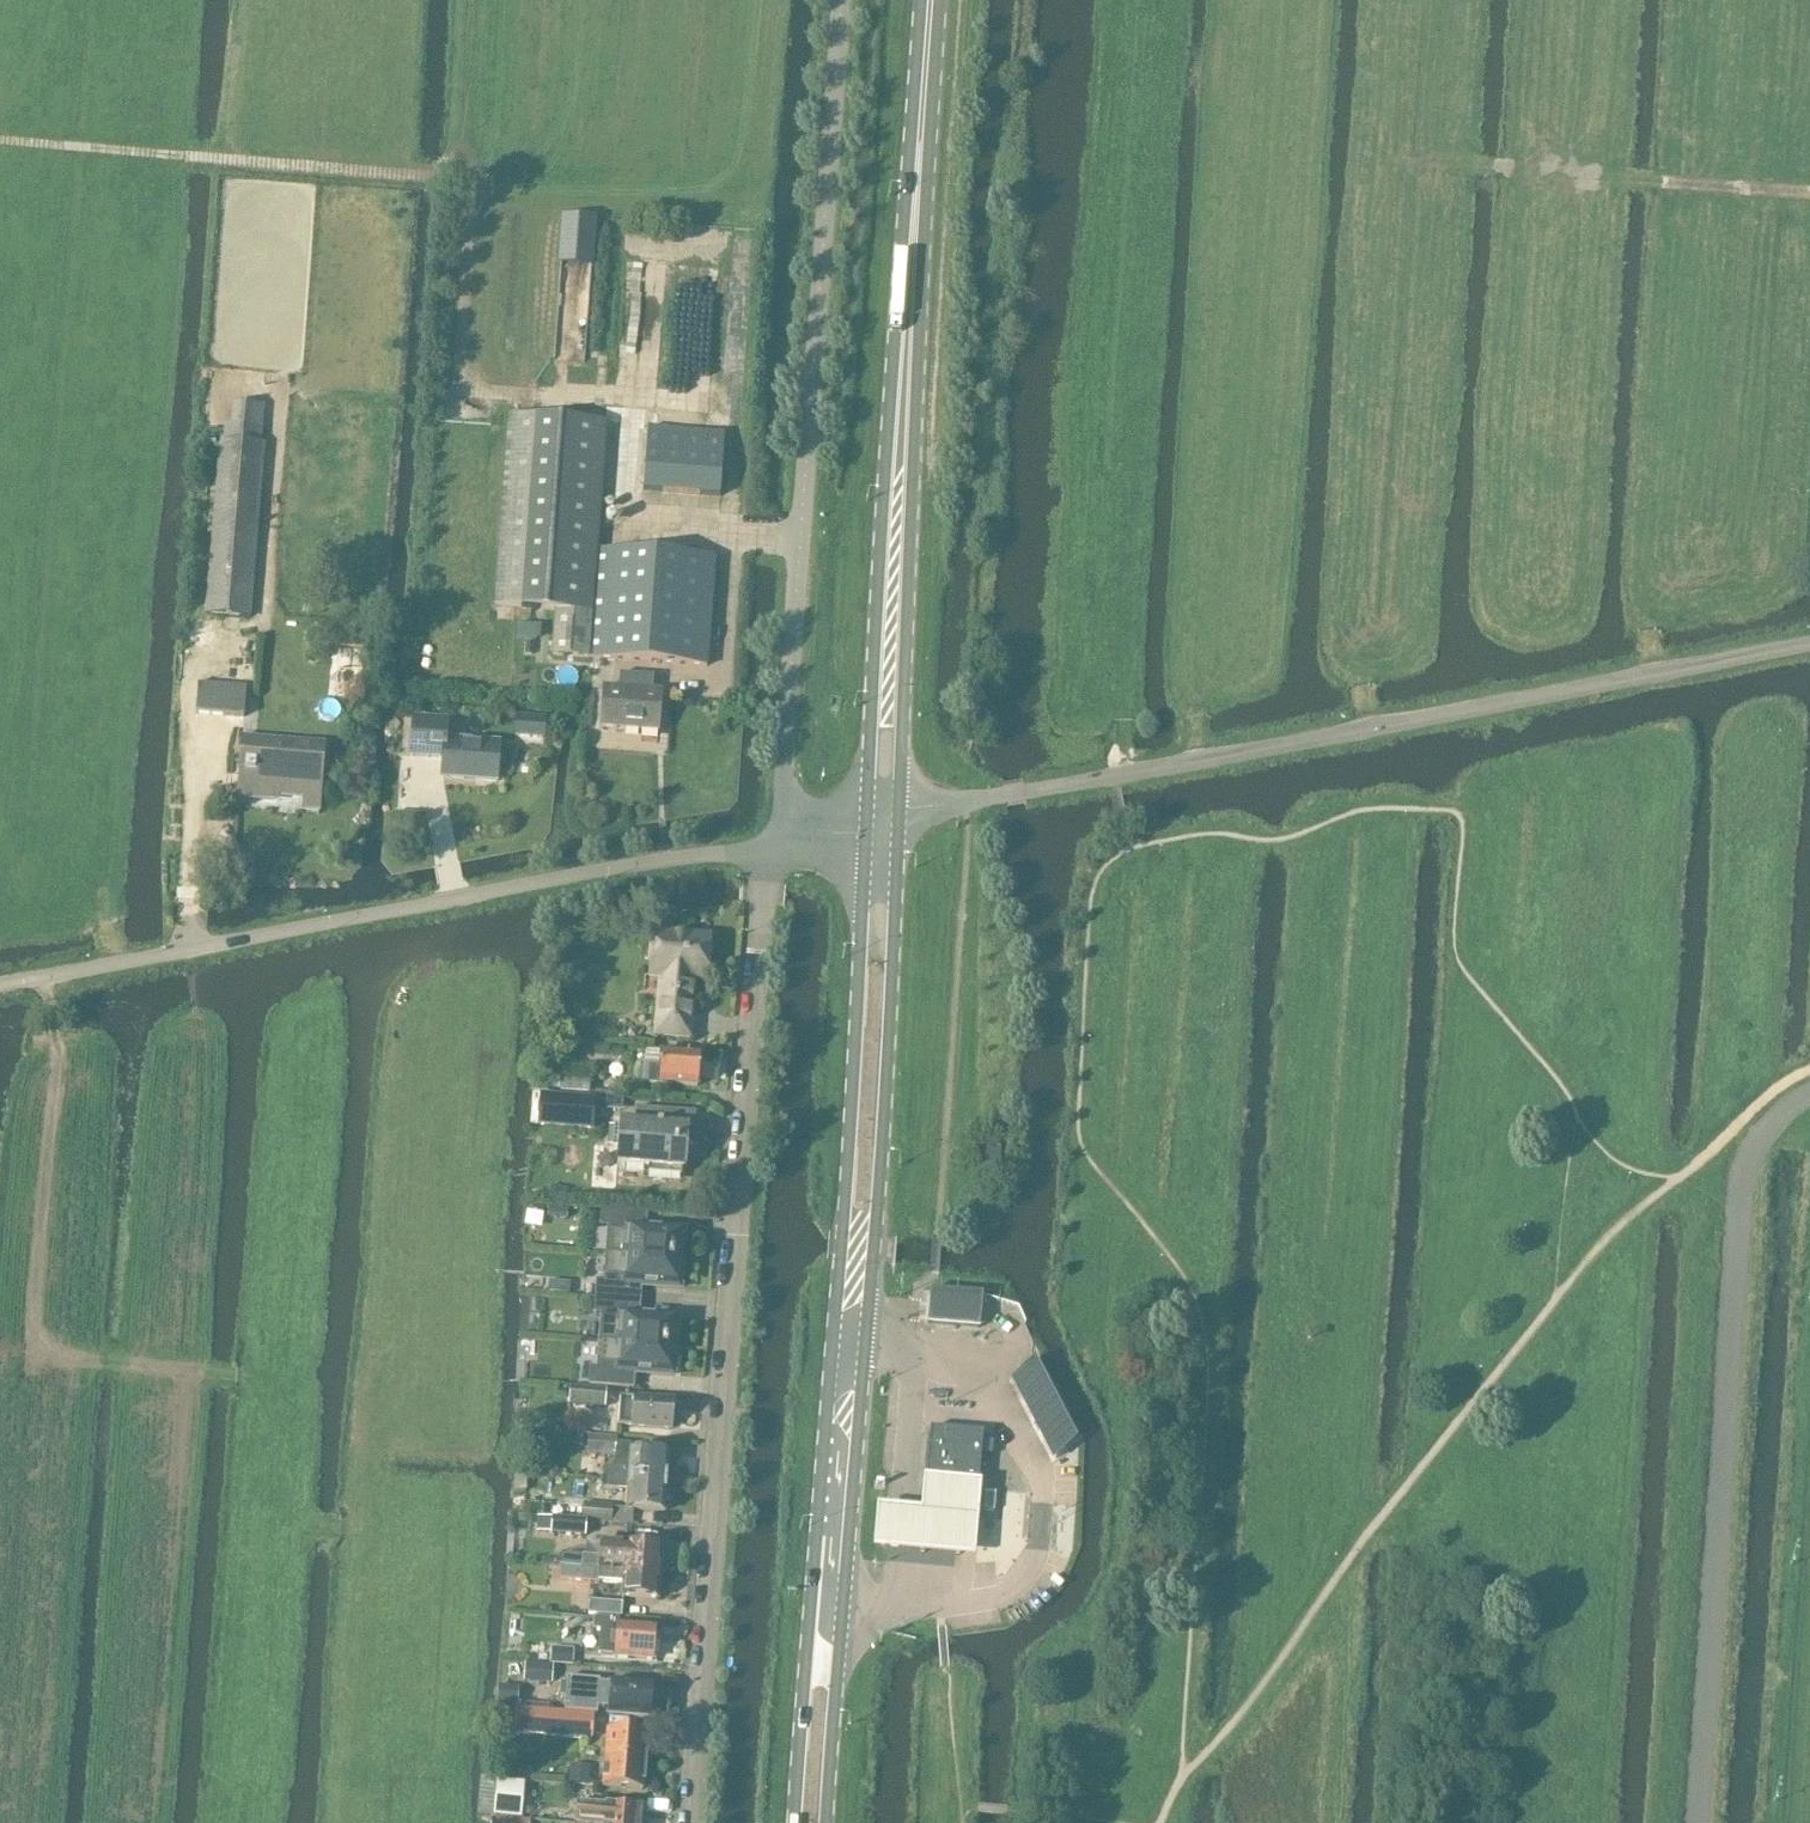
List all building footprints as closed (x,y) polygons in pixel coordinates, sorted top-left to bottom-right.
[(260,445),(261,430),(263,406),(233,403),(230,428),(225,427),(224,442),(220,442),(206,615),(249,618),(263,445),(260,445)] [(597,601),(592,601),(606,423),(536,418),(509,416),(495,606),(522,608),(556,611),(553,655),(706,667),(714,559),(601,551),(597,601)] [(641,492),(718,499),(723,438),(646,431),(641,492)] [(246,689),(240,689),(241,678),(203,675),(203,686),(198,686),(196,715),(244,718),(246,689)] [(603,688),(600,729),(658,733),(661,692),(652,692),(653,678),(619,675),(618,689),(612,689),(603,688)] [(428,759),(428,754),(443,755),(442,778),(496,782),(499,744),(445,740),(446,722),(413,719),(410,758),(428,759)] [(319,799),(324,746),(242,739),(237,798),(272,800),(273,795),(319,799)] [(652,934),(649,977),(661,978),(656,1035),(689,1038),(694,981),(706,982),(710,939),(652,934)] [(554,1019),(554,1021),(556,1026),(558,1028),(560,1029),(564,1029),(567,1028),(570,1027),(571,1025),(572,1022),(572,1020),(570,1017),(566,1014),(561,1013),(559,1014),(556,1016),(554,1019)] [(641,1083),(697,1088),(700,1057),(661,1054),(659,1068),(643,1066),(641,1083)] [(560,1091),(589,1094),(591,1073),(562,1072),(560,1091)] [(551,1116),(575,1117),(577,1094),(553,1092),(551,1116)] [(695,1114),(654,1111),(635,1109),(634,1126),(620,1125),(620,1126),(614,1125),(612,1148),(618,1148),(617,1165),(649,1168),(648,1174),(681,1176),(681,1170),(684,1170),(687,1132),(694,1133),(695,1114)] [(602,1209),(601,1228),(608,1228),(606,1255),(682,1261),(682,1260),(682,1255),(684,1252),(685,1241),(684,1238),(684,1231),(645,1228),(647,1213),(632,1212),(602,1209)] [(597,1281),(596,1298),(640,1301),(641,1287),(680,1289),(680,1283),(682,1280),(683,1269),(682,1266),(682,1261),(606,1255),(604,1281),(597,1281)] [(928,1291),(925,1325),(982,1330),(985,1296),(928,1291)] [(596,1298),(594,1315),(601,1315),(599,1342),(675,1348),(676,1342),(678,1339),(678,1328),(677,1325),(678,1319),(639,1316),(640,1301),(596,1298)] [(590,1368),(590,1387),(619,1388),(633,1389),(635,1374),(673,1377),(674,1370),(675,1367),(676,1357),(675,1353),(675,1348),(599,1342),(598,1368),(590,1368)] [(570,1389),(569,1406),(605,1409),(606,1391),(570,1389)] [(671,1430),(673,1403),(634,1400),(634,1401),(621,1400),(619,1426),(632,1427),(671,1430)] [(928,1429),(923,1482),(981,1487),(981,1483),(979,1483),(983,1433),(928,1429)] [(588,1448),(589,1437),(589,1436),(570,1434),(569,1446),(588,1448)] [(614,1457),(613,1470),(603,1469),(602,1479),(667,1485),(669,1455),(631,1453),(632,1446),(616,1444),(617,1439),(589,1437),(587,1455),(614,1457)] [(513,1492),(514,1492),(526,1493),(527,1475),(514,1474),(513,1492)] [(626,1510),(665,1513),(667,1485),(602,1479),(601,1489),(628,1491),(626,1510)] [(980,1488),(921,1482),(919,1511),(903,1510),(875,1507),(871,1551),(900,1554),(973,1561),(980,1488)] [(985,1493),(983,1511),(995,1512),(996,1494),(985,1493)] [(582,1521),(582,1522),(586,1522),(590,1522),(605,1523),(611,1524),(613,1505),(583,1503),(582,1521)] [(552,1519),(551,1536),(585,1538),(586,1522),(582,1522),(582,1521),(552,1519)] [(582,1557),(581,1570),(660,1576),(662,1550),(647,1549),(636,1548),(629,1547),(629,1542),(600,1540),(598,1554),(598,1558),(582,1557)] [(558,1568),(557,1581),(598,1584),(598,1582),(623,1584),(622,1598),(658,1600),(660,1576),(581,1570),(558,1568)] [(590,1601),(589,1616),(622,1618),(623,1604),(590,1601)] [(594,1619),(593,1631),(599,1632),(597,1656),(615,1657),(653,1660),(656,1629),(618,1627),(618,1621),(594,1619)] [(526,1665),(525,1683),(553,1685),(555,1667),(526,1665)] [(568,1679),(566,1710),(572,1710),(596,1712),(596,1705),(609,1706),(609,1715),(649,1719),(649,1718),(651,1686),(611,1683),(611,1685),(600,1685),(600,1682),(568,1679)] [(514,1734),(560,1737),(562,1713),(548,1712),(530,1711),(521,1710),(517,1710),(516,1710),(515,1711),(514,1732),(514,1734)] [(647,1735),(607,1732),(602,1787),(643,1790),(647,1735)] [(590,1785),(591,1766),(570,1765),(569,1783),(590,1785)] [(496,1780),(493,1817),(522,1820),(525,1792),(525,1783),(496,1780)] [(642,1809),(606,1806),(575,1803),(574,1822),(641,1822),(642,1809)]
